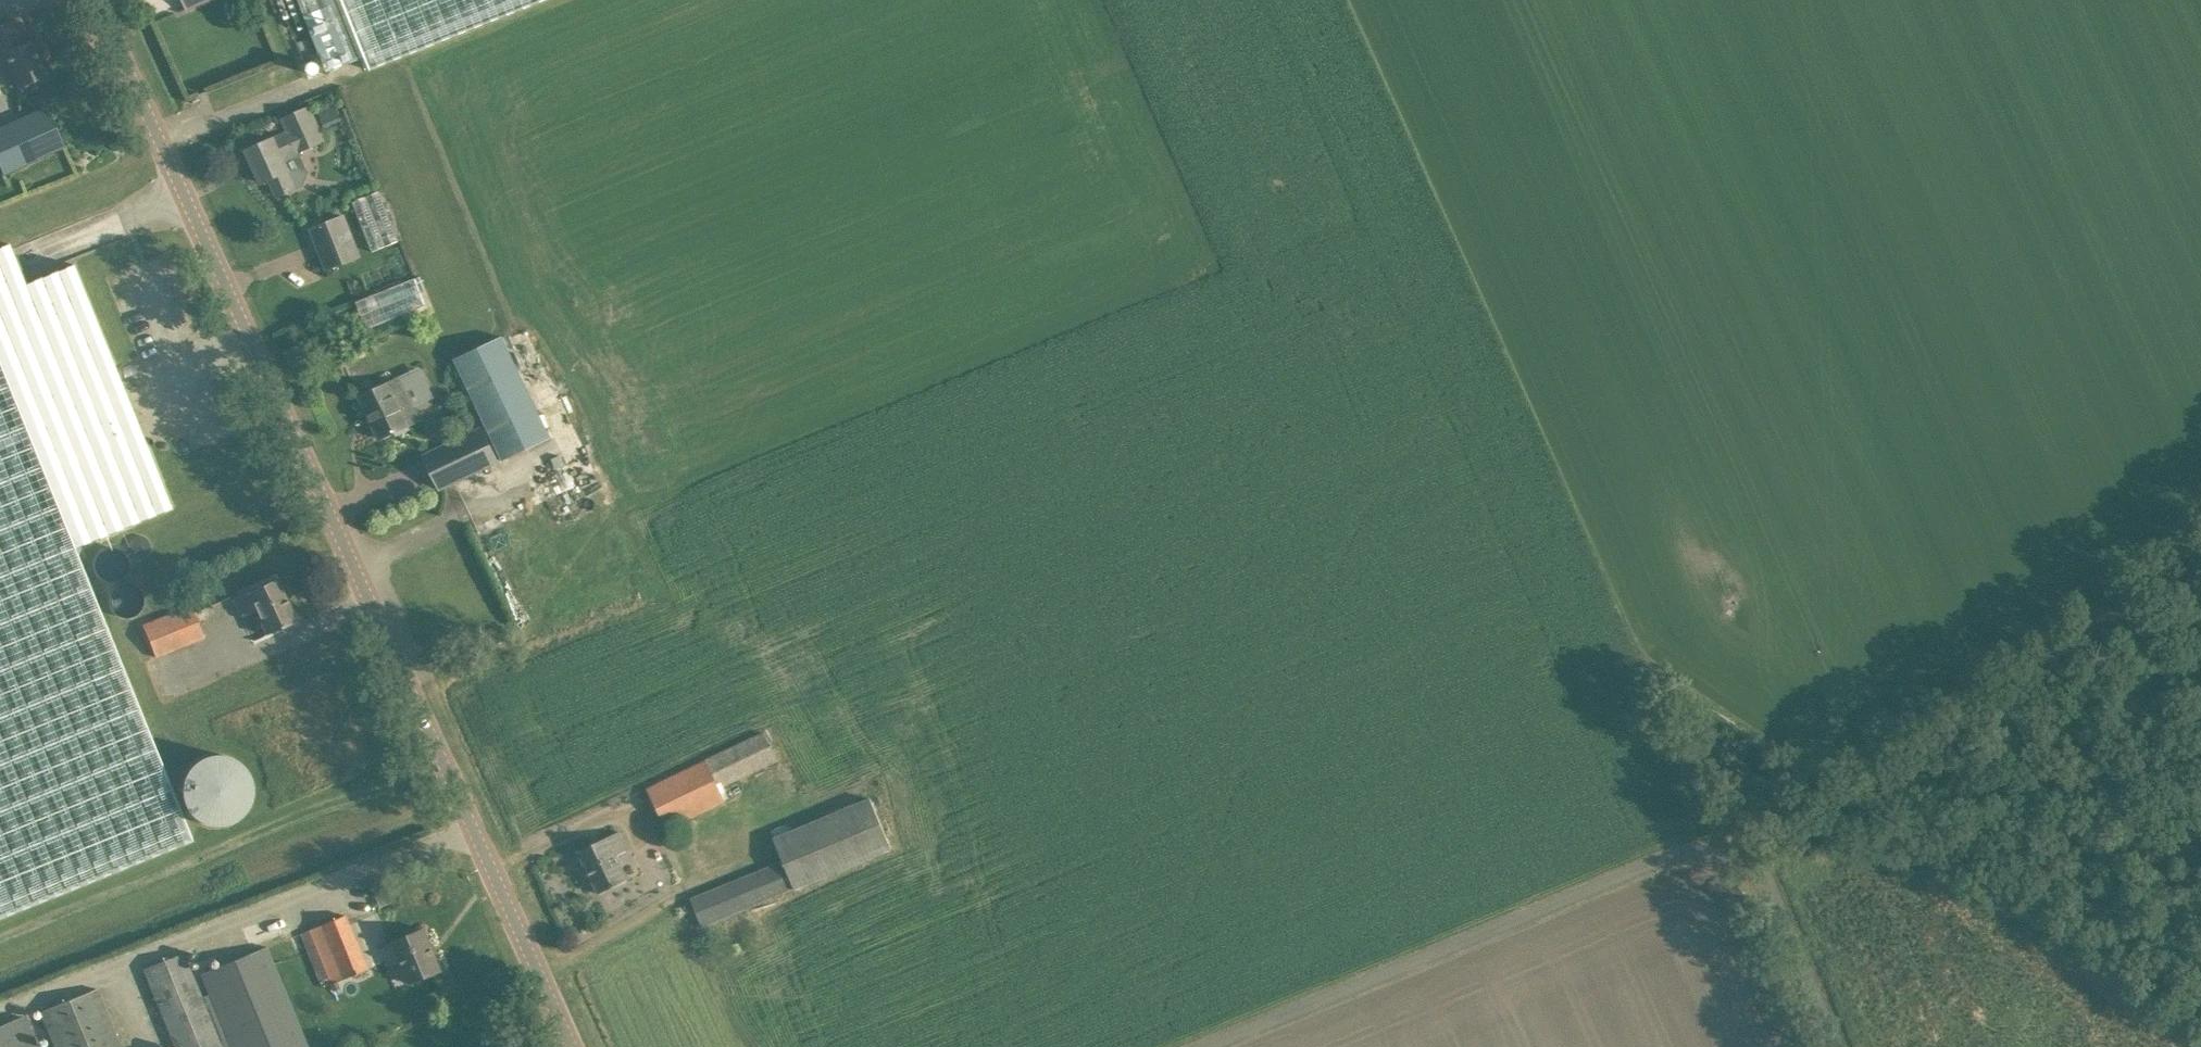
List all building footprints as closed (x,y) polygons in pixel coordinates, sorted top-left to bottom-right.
[(319,51),(327,71),(361,58),(366,70),(541,0),(298,0),(319,51)] [(18,88),(47,75),(30,39),(24,42),(14,18),(0,24),(0,60),(4,58),(18,88)] [(338,104),(322,109),(327,123),(343,117),(338,104)] [(65,146),(47,106),(0,128),(0,170),(2,175),(45,155),(65,146)] [(262,182),(269,179),(277,196),(295,188),(288,171),(283,159),(324,141),(309,106),(283,118),(284,119),(287,118),(293,130),(274,138),(273,138),(247,149),(262,182)] [(326,269),(361,256),(345,215),(311,228),(326,269)] [(74,547),(172,507),(73,264),(25,283),(9,243),(0,246),(0,916),(192,839),(74,547)] [(368,330),(432,304),(420,275),(357,301),(368,330)] [(317,333),(324,347),(334,343),(327,329),(317,333)] [(503,335),(454,358),(504,462),(553,439),(526,383),(503,335)] [(409,397),(400,377),(360,396),(380,438),(409,424),(399,402),(409,397)] [(468,475),(498,461),(482,427),(452,442),(468,475)] [(116,546),(98,551),(102,568),(120,563),(116,546)] [(256,610),(267,634),(296,620),(277,578),(236,596),(245,616),(256,610)] [(142,625),(155,656),(203,636),(190,604),(142,625)] [(647,788),(660,816),(666,828),(730,798),(724,785),(778,759),(764,731),(647,788)] [(692,898),(704,927),(894,847),(873,796),(774,837),(784,860),(692,898)] [(621,830),(579,851),(599,892),(629,878),(617,854),(629,848),(621,830)] [(345,915),(301,933),(322,986),(366,968),(345,915)] [(393,941),(411,983),(442,970),(425,928),(393,941)] [(268,947),(201,973),(209,993),(201,996),(183,951),(143,968),(176,1046),(308,1046),(268,947)] [(97,987),(44,1009),(41,1014),(55,1046),(122,1046),(97,987)] [(0,1024),(0,1046),(38,1046),(24,1014),(0,1024)]
